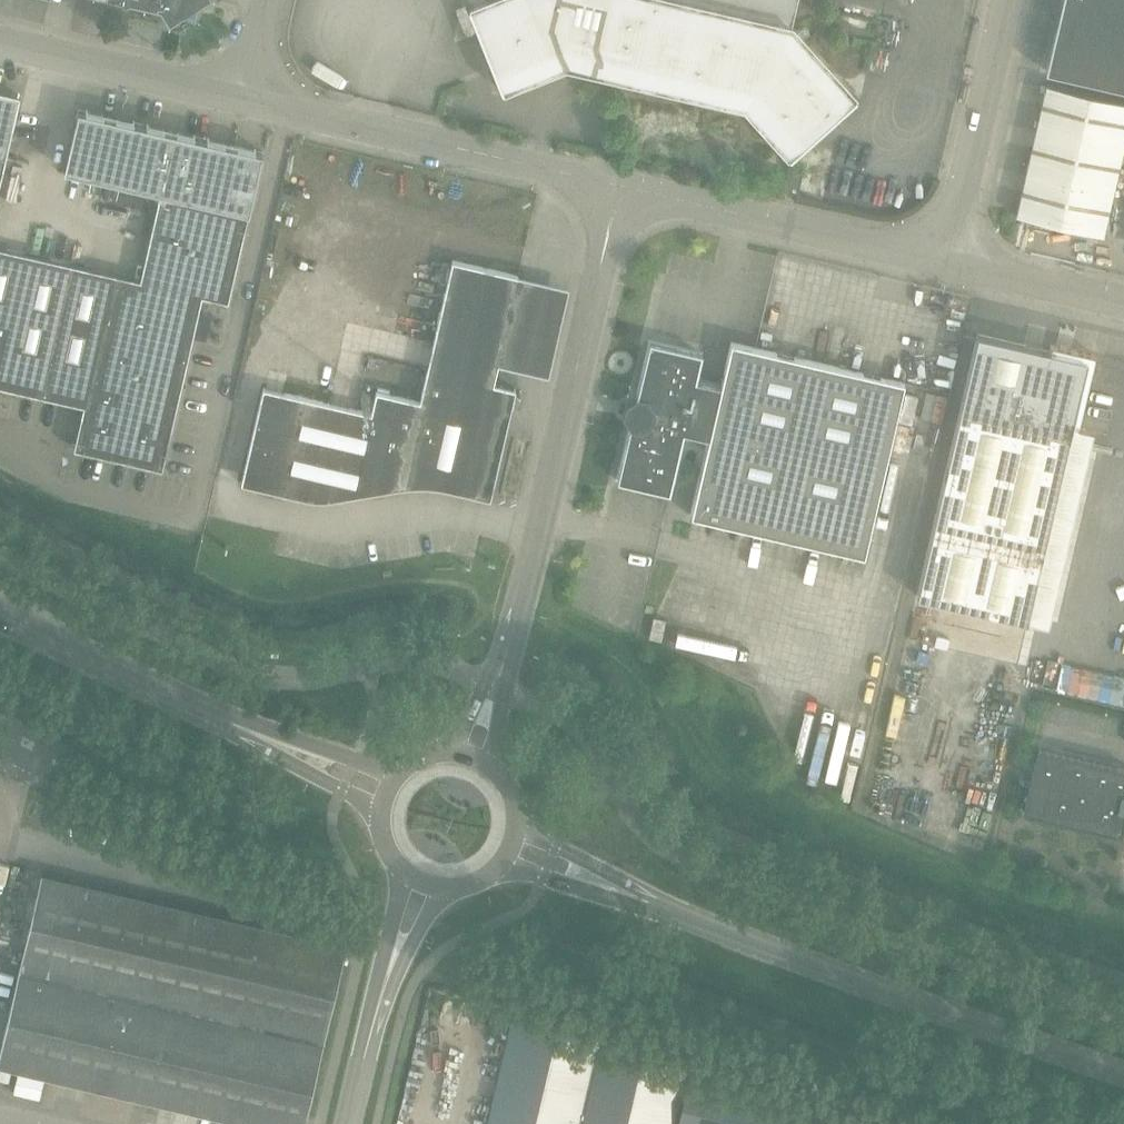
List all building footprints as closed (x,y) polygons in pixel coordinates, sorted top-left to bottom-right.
[(122,2),(125,7),(130,4),(161,11),(170,25),(184,15),(194,18),(197,7),(209,0),(114,0),(122,2)] [(469,5),(504,92),(566,67),(744,108),(788,157),(857,95),(793,24),(792,23),(797,0),(482,0),(469,5)] [(1049,72),(1123,90),(1123,0),(1066,0),(1049,72)] [(1047,86),(1017,216),(1103,236),(1123,147),(1123,104),(1047,86)] [(6,157),(20,96),(0,92),(0,182),(6,157)] [(64,170),(95,178),(109,116),(91,112),(78,109),(64,170)] [(109,116),(95,178),(126,185),(140,123),(109,116)] [(140,123),(126,185),(156,192),(171,130),(140,123)] [(171,130),(156,192),(160,193),(187,199),(201,138),(171,130)] [(201,138),(187,199),(218,206),(232,145),(201,138)] [(232,145),(218,206),(249,213),(263,152),(250,149),(232,145)] [(798,195),(803,173),(789,170),(785,191),(798,195)] [(84,405),(84,406),(74,449),(162,469),(193,338),(206,341),(211,316),(198,313),(202,296),(228,302),(249,213),(218,206),(187,199),(160,193),(140,279),(0,247),(0,386),(84,405)] [(354,409),(263,388),(241,483),(302,498),(311,500),(320,500),(328,500),(409,486),(423,486),(436,487),(447,489),(490,499),(516,389),(494,384),(498,364),(549,375),(569,287),(519,276),(452,260),(427,369),(420,401),(376,391),(371,413),(354,409)] [(1079,428),(1096,355),(1051,344),(1049,351),(978,334),(917,597),(1048,627),(1093,432),(1079,428)] [(709,438),(691,516),(865,556),(905,383),(754,348),(731,343),(721,386),(697,381),(703,353),(649,341),(636,396),(626,403),(623,415),(630,425),(617,481),(670,494),(684,433),(709,438)] [(1035,747),(1019,809),(1116,833),(1122,809),(1123,809),(1123,768),(1035,747)] [(0,1055),(0,1065),(215,1115),(252,1123),(304,1123),(306,1114),(323,1041),(345,945),(260,925),(42,874),(20,969),(0,1055)] [(487,1123),(672,1123),(686,1066),(599,1046),(601,1039),(512,1018),(487,1123)] [(786,1099),(689,1076),(678,1123),(780,1123),(786,1099)]
